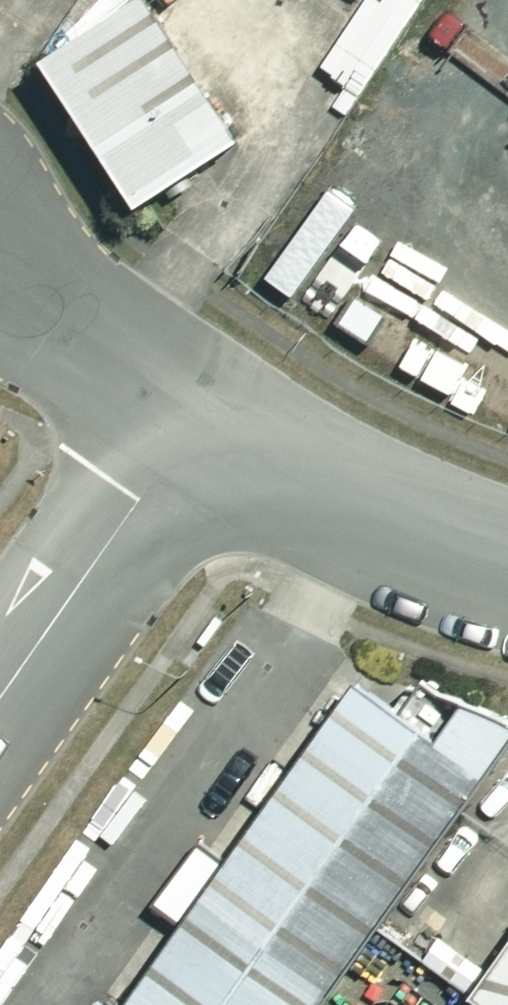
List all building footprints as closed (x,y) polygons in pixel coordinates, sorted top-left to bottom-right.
[(149,0),(114,0),(36,50),(131,197),(234,131),(149,0)] [(346,674),(116,1004),(315,1004),(507,733),(507,714),(461,693),(434,733),(346,674)] [(499,1004),(507,1004),(507,991),(499,1004)]
